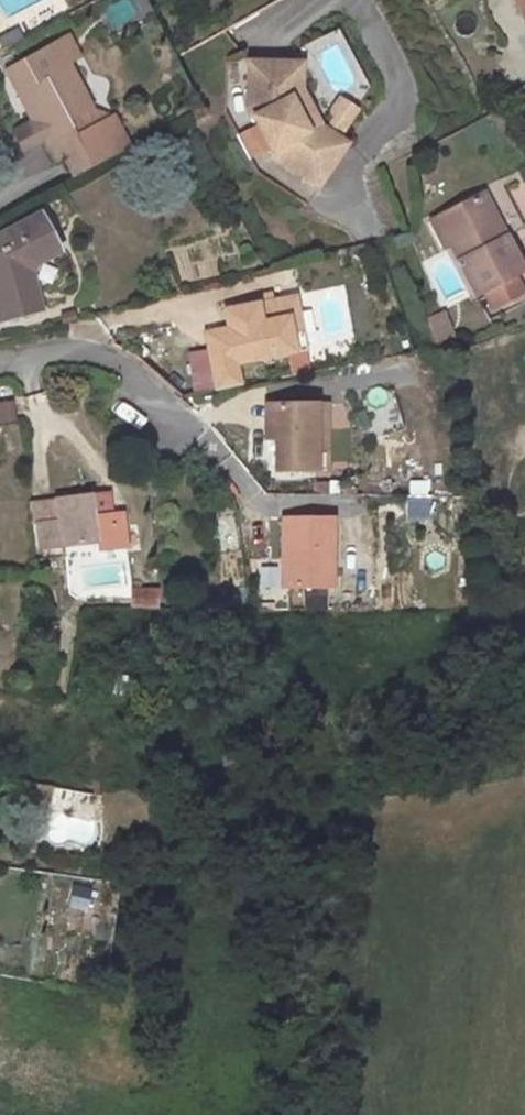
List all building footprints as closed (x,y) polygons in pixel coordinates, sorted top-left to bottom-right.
[(524,25),(524,0),(510,0),(524,25)] [(40,80),(54,72),(62,68),(52,49),(29,60),(40,80)] [(7,103),(18,125),(68,99),(54,72),(40,80),(29,60),(0,75),(0,102),(2,106),(7,103)] [(319,146),(301,180),(311,185),(335,141),(325,136),(314,130),(308,126),(286,90),(285,64),(274,65),(275,100),(296,133),(319,146)] [(274,65),(232,67),(234,110),(265,160),(301,180),(319,146),(296,133),(275,100),(274,65)] [(318,123),(329,129),(341,107),(324,98),(316,113),(322,116),(318,123)] [(68,99),(18,125),(32,151),(26,155),(34,170),(86,143),(75,121),(79,119),(68,99)] [(314,130),(325,136),(329,129),(318,123),(314,130)] [(495,186),(484,192),(500,220),(492,224),(502,242),(520,232),(495,186)] [(484,192),(444,214),(459,242),(448,249),(455,261),(477,300),(484,296),(514,279),(521,275),(502,242),(492,224),(500,220),(484,192)] [(444,214),(432,221),(448,249),(459,242),(444,214)] [(23,267),(12,228),(0,232),(0,314),(11,310),(1,275),(23,267)] [(514,279),(484,296),(494,314),(524,297),(514,279)] [(297,361),(307,359),(298,303),(287,306),(297,361)] [(210,357),(217,398),(241,394),(237,371),(297,361),(287,306),(236,314),(239,333),(230,335),(233,353),(210,357)] [(423,320),(429,335),(445,328),(439,313),(423,320)] [(236,314),(226,316),(230,335),(239,333),(236,314)] [(429,335),(433,345),(449,339),(445,328),(429,335)] [(230,335),(207,339),(210,357),(233,353),(230,335)] [(278,454),(279,490),(320,489),(318,436),(330,435),(329,417),(277,419),(277,440),(269,440),(270,455),(278,454)] [(268,419),(269,440),(277,440),(277,419),(268,419)] [(320,489),(331,488),(330,435),(318,436),(320,489)] [(409,521),(433,519),(431,480),(407,482),(409,521)] [(67,569),(91,569),(93,539),(89,540),(90,518),(25,517),(25,537),(4,536),(5,559),(67,560),(67,569)] [(283,613),(328,617),(335,545),(286,540),(282,582),(286,583),(283,613)] [(274,560),(253,562),(256,595),(278,592),(274,560)] [(131,589),(130,609),(156,610),(157,590),(131,589)] [(70,887),(69,911),(90,911),(90,887),(70,887)]
